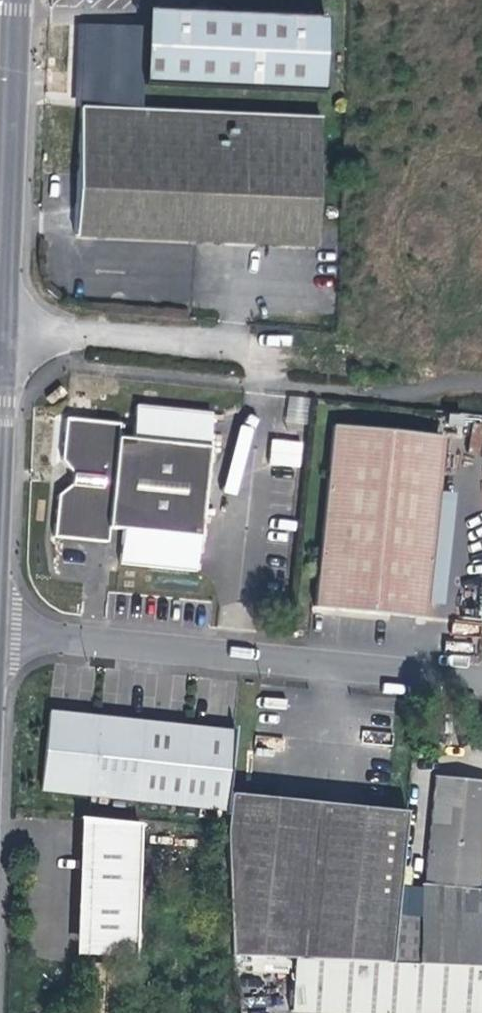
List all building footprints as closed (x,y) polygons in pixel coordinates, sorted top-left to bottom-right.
[(326,19),(156,12),(156,30),(141,29),(133,29),(101,27),(99,72),(99,80),(143,82),(143,87),(323,94),(326,19)] [(141,29),(156,30),(156,12),(142,12),(141,29)] [(99,72),(101,27),(133,29),(133,22),(80,20),(79,45),(77,72),(99,72)] [(315,249),(318,120),(78,109),(76,174),(74,241),(315,249)] [(287,396),(286,423),(308,423),(309,397),(287,396)] [(209,417),(134,410),(131,444),(116,442),(118,428),(64,423),(60,462),(71,477),(71,480),(70,484),(57,496),(53,536),(106,542),(108,527),(123,528),(119,563),(194,570),(197,543),(209,417)] [(344,611),(425,617),(442,440),(330,429),(314,608),(344,611)] [(300,467),(303,442),(271,438),(268,463),(300,467)] [(46,715),(37,794),(225,813),(234,735),(136,725),(46,715)] [(481,966),(481,914),(474,914),(460,912),(467,848),(480,850),(481,830),(481,782),(436,778),(418,963),(475,966),(481,966)] [(229,793),(224,833),(228,955),(290,958),(391,963),(406,809),(321,802),(229,793)] [(85,948),(134,950),(138,825),(93,821),(92,835),(92,845),(89,844),(87,890),(85,948)] [(478,875),(480,850),(467,848),(460,912),(474,914),(478,875)] [(475,966),(418,963),(391,963),(290,958),(288,1011),(332,1012),(481,1012),(481,966),(475,966)]
